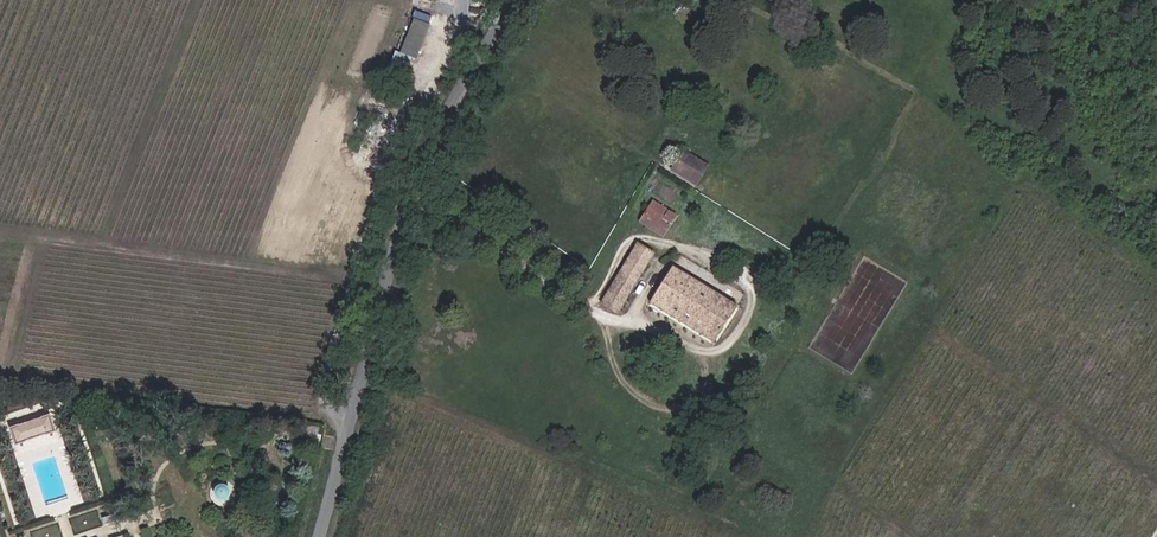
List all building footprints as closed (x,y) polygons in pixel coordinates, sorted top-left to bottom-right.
[(414,77),(436,16),(421,11),(406,53),(399,51),(393,69),(414,77)] [(674,170),(700,186),(713,166),(688,149),(674,170)] [(625,212),(646,225),(658,205),(650,200),(645,206),(632,199),(625,212)] [(589,293),(605,302),(639,247),(622,238),(589,293)] [(701,332),(722,297),(658,260),(635,294),(701,332)] [(48,415),(6,427),(12,445),(54,433),(48,415)] [(282,503),(278,489),(267,492),(271,507),(282,503)]
